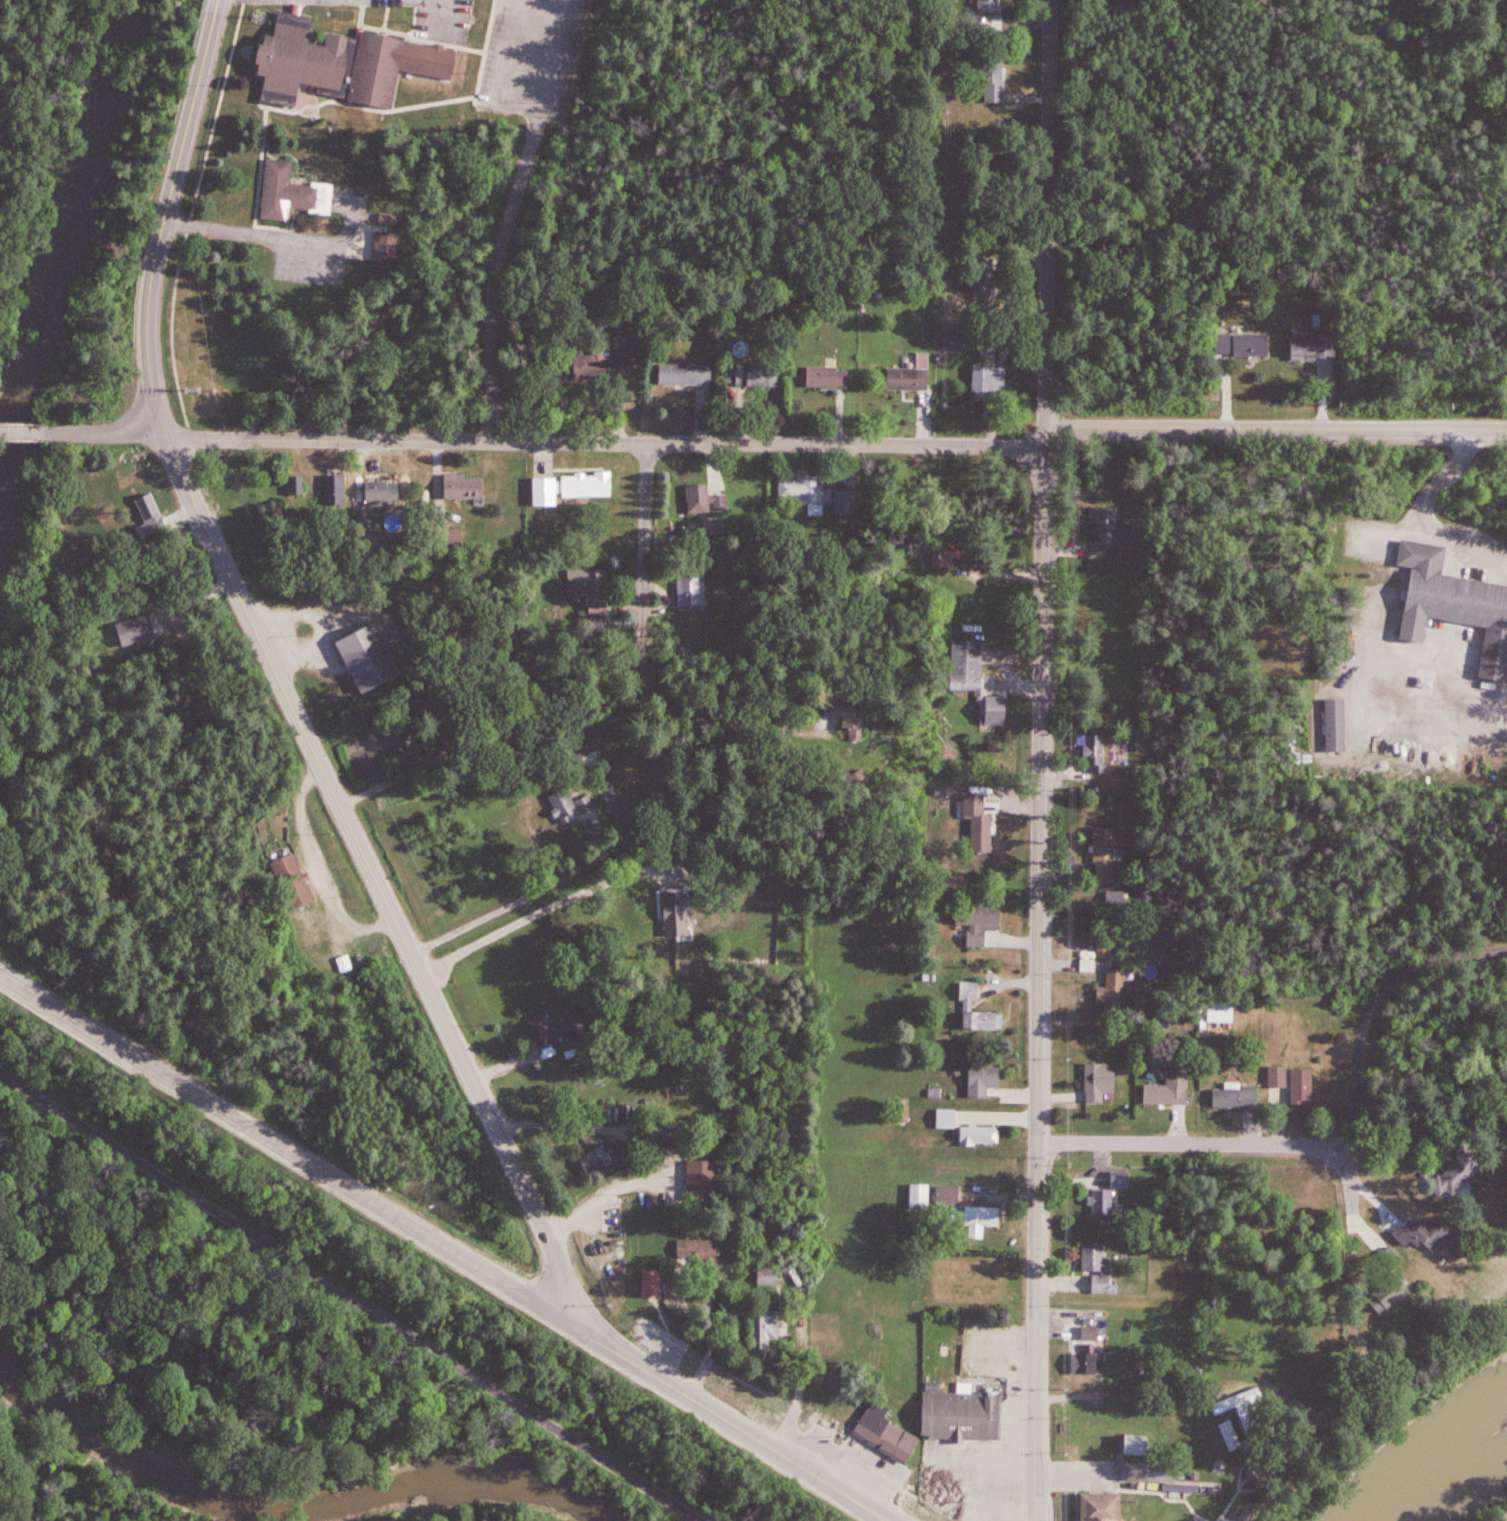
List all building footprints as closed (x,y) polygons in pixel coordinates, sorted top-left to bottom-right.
[(1002,11),(1002,0),(977,0),(975,14),(1002,11)] [(281,10),(316,17),(315,41),(325,44),(327,33),(360,39),(362,31),(461,51),(454,87),(404,79),(396,113),(305,89),(301,111),(262,103),(266,78),(257,75),(270,33),(279,33),(281,10)] [(983,110),(1008,110),(1009,50),(987,50),(983,110)] [(268,157),(292,159),(290,182),(309,186),(309,180),(336,184),(332,211),(294,208),(293,230),(260,221),(268,157)] [(375,228),(372,261),(398,262),(400,230),(375,228)] [(974,307),(992,307),(995,274),(978,269),(974,307)] [(1206,332),(1277,332),(1275,357),(1204,355),(1206,332)] [(1292,339),(1292,365),(1340,367),(1342,338),(1292,339)] [(558,354),(592,356),(593,341),(631,345),(633,388),(558,387),(558,354)] [(984,357),(998,356),(997,342),(982,343),(984,357)] [(972,363),(972,386),(1014,386),(1014,363),(972,363)] [(663,364),(663,383),(779,387),(780,367),(663,364)] [(805,367),(804,388),(849,387),(850,369),(805,367)] [(886,367),(885,391),(933,393),(934,369),(886,367)] [(533,474),(532,506),(561,505),(562,497),(618,496),(616,470),(600,472),(567,473),(533,474)] [(287,474),(287,501),(304,501),(302,471),(287,474)] [(324,471),(325,514),(345,511),(345,471),(324,471)] [(437,474),(437,496),(487,498),(485,472),(437,474)] [(782,479),(782,508),(817,510),(816,480),(782,479)] [(685,485),(687,512),(722,510),(722,495),(707,495),(708,481),(685,485)] [(354,483),(359,530),(374,529),(372,509),(408,505),(403,483),(354,483)] [(834,488),(834,515),(857,514),(860,492),(834,488)] [(133,494),(140,530),(160,524),(154,491),(133,494)] [(1445,571),(1506,585),(1506,678),(1479,674),(1489,626),(1406,610),(1416,569),(1396,563),(1400,537),(1448,546),(1445,571)] [(582,573),(586,615),(615,617),(614,568),(582,573)] [(678,569),(679,602),(713,604),(710,568),(678,569)] [(112,620),(121,650),(158,638),(151,609),(112,620)] [(334,639),(364,696),(415,666),(388,620),(334,639)] [(950,639),(985,641),(984,696),(947,690),(950,639)] [(806,679),(805,723),(864,730),(864,684),(806,679)] [(984,696),(981,729),(1008,729),(1010,700),(984,696)] [(1324,697),(1346,697),(1347,749),(1327,749),(1324,697)] [(1079,736),(1107,736),(1109,773),(1093,770),(1091,760),(1082,758),(1079,736)] [(537,798),(554,830),(578,820),(568,787),(537,798)] [(1097,879),(1119,879),(1119,826),(1096,825),(1097,879)] [(265,864),(291,915),(318,903),(294,852),(265,864)] [(660,894),(659,925),(688,924),(686,889),(660,894)] [(1105,892),(1131,891),(1131,909),(1106,910),(1105,892)] [(952,898),(951,923),(963,923),(963,945),(989,946),(989,931),(1011,927),(1012,902),(952,898)] [(1097,938),(1132,940),(1129,953),(1113,953),(1113,965),(1128,967),(1126,998),(1126,1011),(1096,1009),(1097,938)] [(965,1011),(964,1028),(1006,1027),(1006,1012),(965,1011)] [(525,1019),(538,1046),(553,1041),(548,1015),(525,1019)] [(967,1062),(966,1099),(1002,1100),(1006,1063),(967,1062)] [(1084,1100),(1105,1102),(1105,1093),(1118,1090),(1115,1062),(1084,1063),(1084,1100)] [(1268,1064),(1288,1063),(1286,1102),(1270,1101),(1268,1064)] [(1143,1080),(1165,1083),(1165,1075),(1172,1074),(1171,1064),(1193,1066),(1188,1102),(1143,1104),(1143,1080)] [(1293,1068),(1313,1068),(1315,1101),(1294,1102),(1293,1068)] [(1211,1088),(1224,1089),(1224,1081),(1239,1081),(1240,1086),(1261,1085),(1260,1110),(1211,1106),(1211,1088)] [(929,1087),(929,1099),(944,1099),(943,1086),(929,1087)] [(933,1107),(958,1107),(958,1124),(934,1124),(933,1107)] [(958,1124),(960,1147),(1001,1147),(998,1128),(958,1124)] [(575,1156),(584,1176),(612,1162),(605,1145),(575,1156)] [(1441,1177),(1466,1195),(1493,1164),(1468,1146),(1441,1177)] [(684,1153),(719,1153),(719,1201),(683,1200),(684,1153)] [(1108,1170),(1110,1184),(1131,1185),(1130,1170),(1108,1170)] [(1084,1189),(1113,1191),(1113,1216),(1084,1214),(1084,1189)] [(1003,1208),(984,1208),(984,1227),(1003,1227),(1003,1208)] [(1400,1227),(1418,1247),(1425,1241),(1437,1254),(1460,1230),(1440,1215),(1435,1223),(1426,1216),(1419,1224),(1411,1218),(1400,1227)] [(676,1240),(676,1267),(723,1270),(725,1240),(676,1240)] [(1081,1243),(1081,1266),(1098,1270),(1097,1275),(1089,1276),(1089,1290),(1121,1293),(1121,1278),(1113,1275),(1114,1259),(1105,1258),(1106,1245),(1081,1243)] [(754,1267),(754,1283),(803,1286),(804,1268),(754,1267)] [(642,1270),(663,1270),(663,1296),(642,1298),(642,1270)] [(1364,1297),(1380,1314),(1416,1289),(1397,1273),(1364,1297)] [(750,1312),(784,1315),(784,1348),(751,1349),(750,1312)] [(1076,1353),(1076,1375),(1102,1373),(1103,1353),(1076,1353)] [(922,1386),(920,1433),(1003,1437),(1002,1389),(922,1386)] [(1207,1400),(1213,1418),(1236,1409),(1254,1439),(1268,1433),(1253,1400),(1262,1395),(1255,1386),(1207,1400)] [(867,1402),(888,1408),(887,1419),(918,1442),(907,1464),(854,1431),(867,1402)] [(1119,1433),(1119,1454),(1156,1454),(1154,1433),(1119,1433)] [(1248,1471),(1270,1494),(1301,1469),(1276,1452),(1248,1471)] [(1126,1496),(1082,1495),(1083,1520),(1127,1520),(1126,1496)] [(1261,1514),(1249,1506),(1241,1520),(1258,1520),(1261,1514)]
